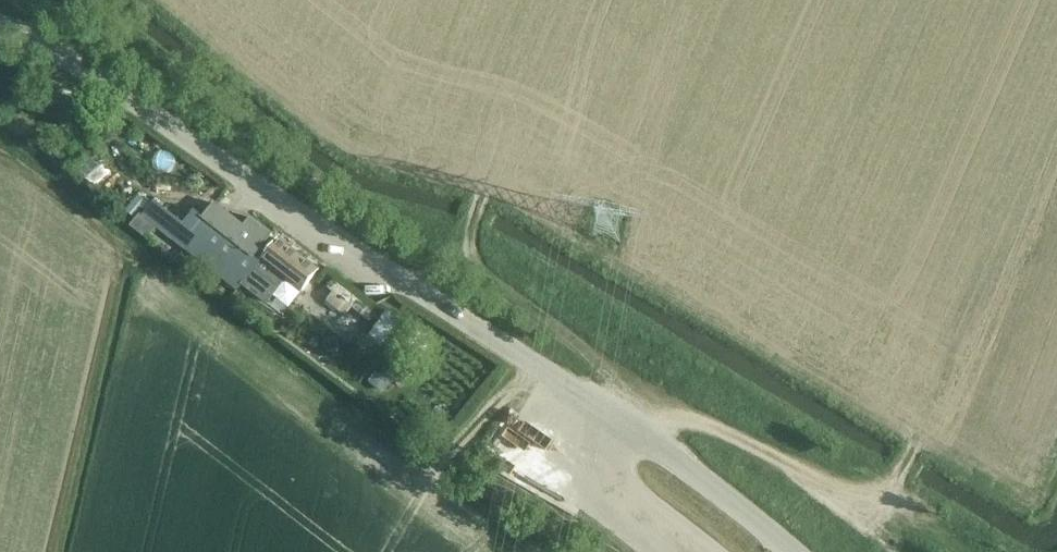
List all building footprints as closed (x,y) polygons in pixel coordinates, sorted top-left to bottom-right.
[(77,169),(94,186),(119,212),(120,212),(123,207),(124,202),(125,196),(124,192),(122,188),(93,155),(77,169)] [(138,195),(125,211),(135,219),(148,202),(138,195)] [(143,216),(142,218),(148,223),(156,228),(173,241),(172,242),(180,248),(214,273),(238,291),(242,286),(267,305),(286,280),(300,292),(315,273),(317,270),(277,240),(271,248),(264,243),(271,234),(250,219),(249,220),(245,226),(215,204),(203,220),(194,212),(184,226),(159,208),(152,203),(150,206),(143,216)] [(333,281),(327,288),(363,316),(364,316),(369,309),(333,281)] [(387,311),(367,341),(380,350),(400,320),(387,311)]
